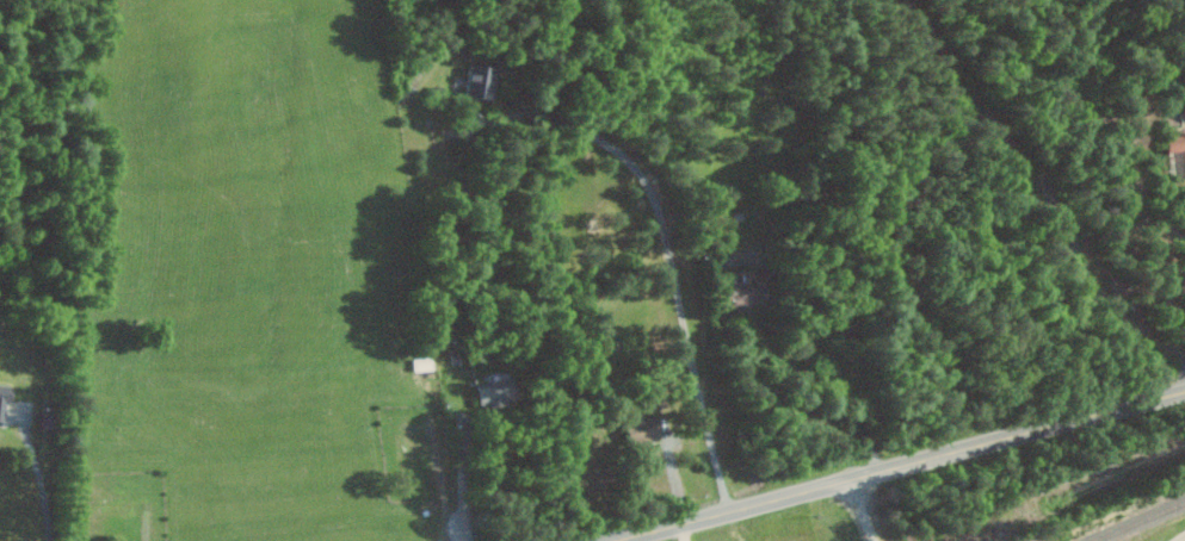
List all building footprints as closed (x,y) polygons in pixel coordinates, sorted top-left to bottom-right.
[(469,97),(497,99),(498,66),(471,65),(469,97)] [(1172,152),(1184,150),(1184,133),(1169,135),(1172,152)] [(417,370),(436,368),(435,355),(416,357),(417,370)] [(521,403),(519,378),(481,381),(483,406),(521,403)] [(0,382),(0,420),(10,420),(11,382),(0,382)] [(634,444),(665,436),(659,413),(629,421),(634,444)]
